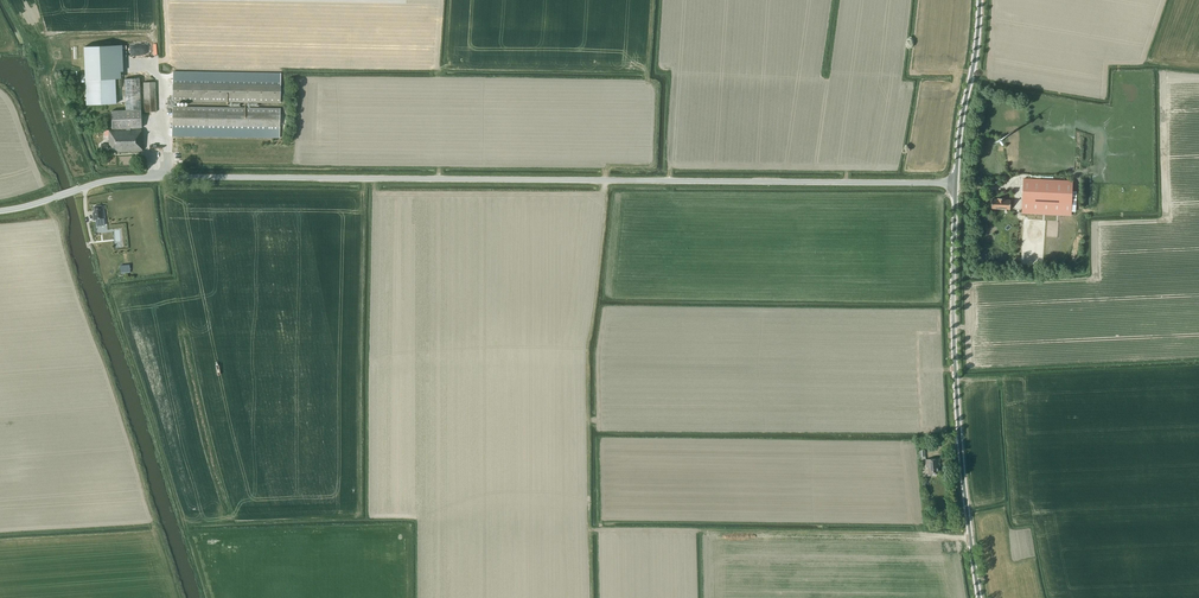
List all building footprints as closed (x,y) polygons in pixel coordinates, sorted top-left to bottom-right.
[(86,105),(116,104),(115,78),(85,80),(86,105)] [(125,110),(130,109),(130,110),(111,111),(112,129),(126,128),(126,129),(105,130),(105,136),(108,136),(109,144),(101,144),(101,151),(115,151),(115,152),(142,151),(141,129),(130,129),(130,128),(142,127),(141,110),(135,110),(135,109),(141,109),(140,78),(124,79),(125,110)] [(177,103),(177,101),(280,103),(281,81),(173,79),(173,96),(171,96),(171,99),(168,99),(167,108),(172,108),(172,129),(280,131),(280,109),(175,107),(175,103),(177,103)] [(143,82),(144,112),(156,112),(155,82),(143,82)] [(1072,182),(1044,181),(1024,180),(1023,212),(1070,214),(1070,210),(1071,191),(1072,182)] [(992,208),(1010,209),(1011,200),(1005,200),(1005,199),(998,198),(998,199),(992,199),(992,208)] [(104,219),(103,205),(94,207),(94,213),(92,213),(93,220),(96,220),(96,226),(104,226),(103,219),(104,219)] [(120,267),(121,274),(130,273),(129,266),(120,267)] [(940,467),(939,458),(926,459),(927,468),(928,468),(928,475),(939,474),(939,467),(940,467)]
